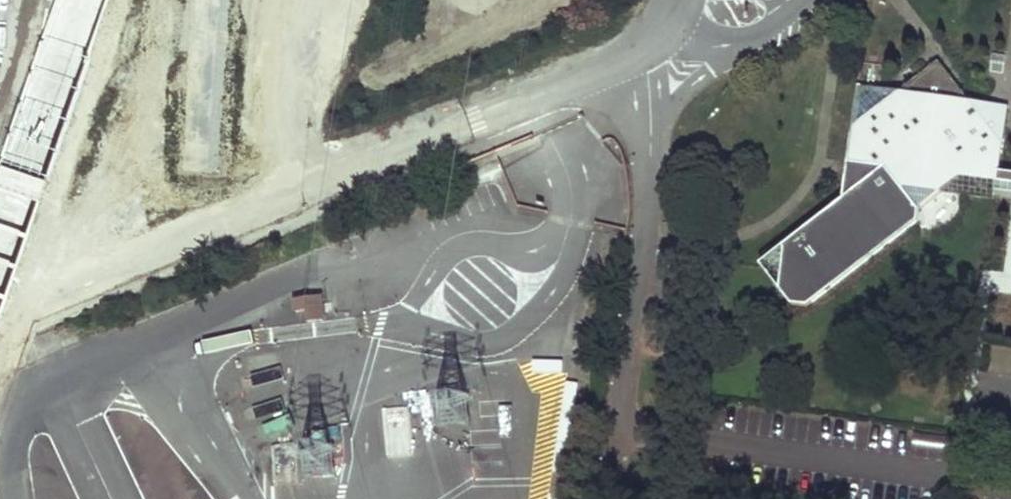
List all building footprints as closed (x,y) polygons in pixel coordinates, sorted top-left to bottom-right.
[(919,205),(940,189),(994,197),(994,186),(1010,188),(1010,170),(996,169),(1006,106),(969,102),(941,64),(935,64),(899,91),(886,90),(863,87),(856,135),(860,141),(854,146),(848,193),(784,240),(779,283),(778,283),(790,300),(806,302),(917,219),(919,205)] [(765,266),(778,283),(779,283),(784,240),(760,259),(765,266)] [(307,295),(310,320),(327,318),(325,293),(307,295)] [(387,407),(387,452),(410,452),(410,407),(387,407)]
